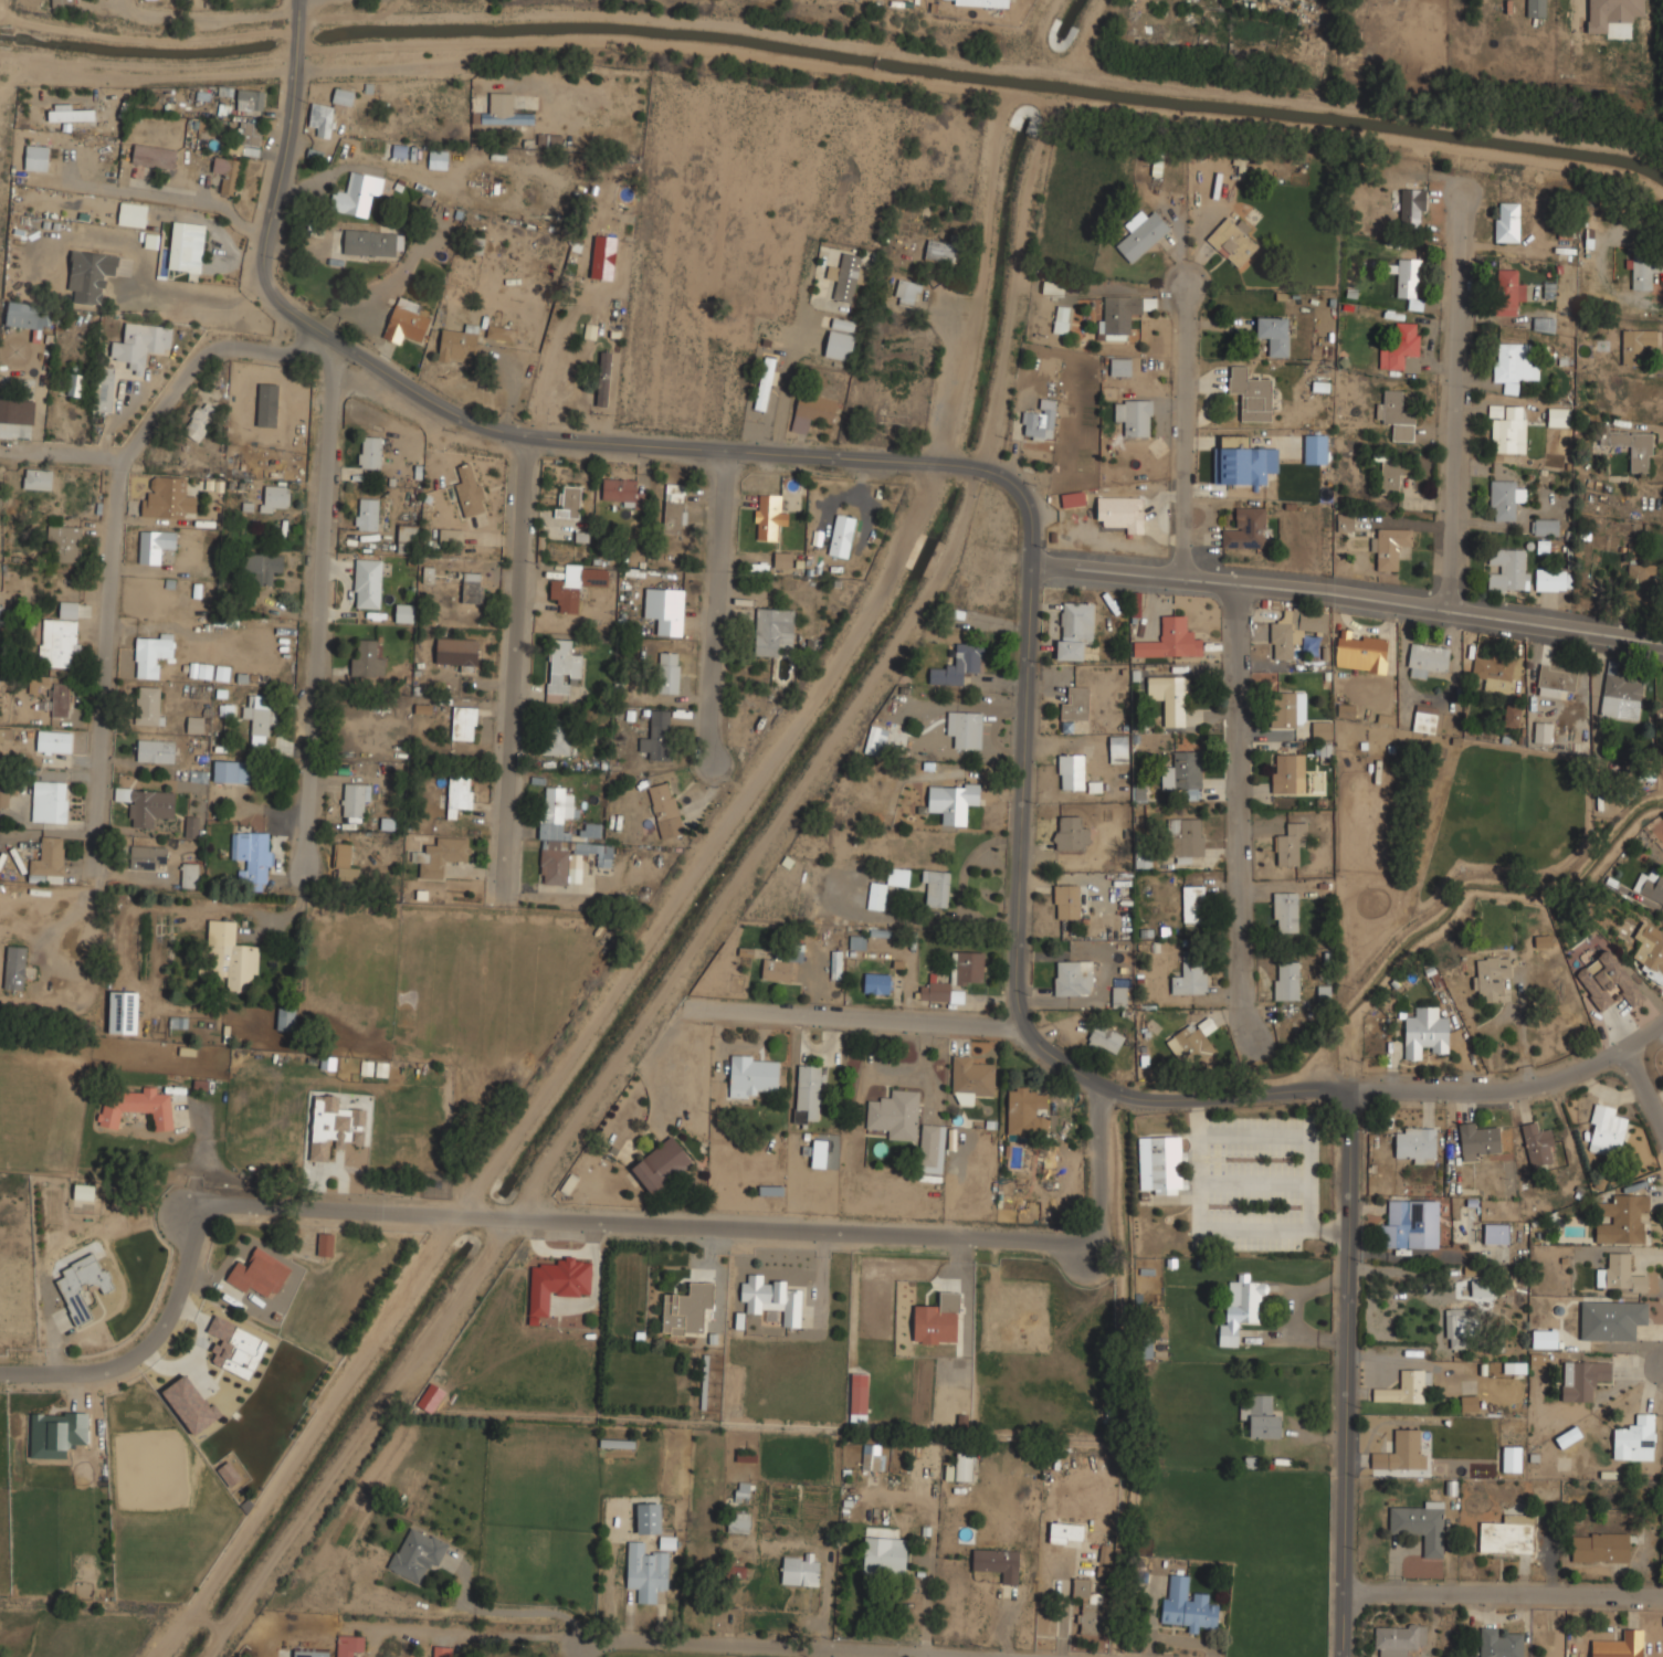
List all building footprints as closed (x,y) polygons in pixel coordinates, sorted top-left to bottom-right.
[(1546,18),(1546,0),(1527,0),(1527,18),(1546,18)] [(1609,32),(1609,20),(1646,20),(1646,0),(1588,0),(1588,32),(1609,32)] [(352,108),(355,91),(335,87),(333,105),(352,108)] [(264,110),(264,89),(238,89),(238,110),(264,110)] [(482,113),(482,123),(533,123),(533,113),(514,113),(514,92),(491,92),(491,113),(482,113)] [(95,120),(95,108),(76,108),(76,104),(49,104),(49,120),(95,120)] [(331,136),(333,106),(313,106),(313,136),(331,136)] [(230,150),(255,158),(265,127),(240,119),(230,150)] [(131,163),(175,169),(177,148),(134,144),(131,163)] [(49,170),(49,145),(25,145),(25,170),(49,170)] [(447,151),(429,150),(428,169),(447,169),(447,151)] [(235,196),(241,160),(214,156),(212,171),(223,172),(220,193),(235,196)] [(346,191),(334,189),(329,210),(364,217),(368,197),(380,199),(383,177),(350,170),(346,191)] [(1425,222),(1427,189),(1393,188),(1393,209),(1402,209),(1401,221),(1425,222)] [(1496,241),(1519,241),(1519,201),(1496,201),(1496,241)] [(1171,228),(1156,210),(1148,218),(1140,209),(1124,224),(1132,232),(1116,246),(1132,263),(1171,228)] [(1255,230),(1242,217),(1235,225),(1227,217),(1206,239),(1240,271),(1261,249),(1249,236),(1255,230)] [(190,270),(192,223),(171,222),(169,270),(190,270)] [(343,253),(396,257),(397,231),(345,228),(343,253)] [(956,243),(927,240),(925,260),(954,263),(956,243)] [(118,256),(72,250),(67,290),(74,291),(72,301),(101,305),(105,274),(115,276),(118,256)] [(853,303),(862,256),(843,253),(840,267),(830,265),(828,277),(836,278),(833,299),(853,303)] [(1633,289),(1654,289),(1654,256),(1633,256),(1633,289)] [(1423,258),(1397,258),(1397,298),(1423,298),(1423,258)] [(1496,316),(1517,316),(1517,268),(1496,268),(1496,316)] [(920,283),(899,278),(893,304),(914,309),(920,283)] [(1157,296),(1105,295),(1105,317),(1098,316),(1098,339),(1130,339),(1130,317),(1143,317),(1143,308),(1157,308),(1157,296)] [(382,337),(401,345),(404,336),(420,341),(430,318),(417,313),(421,305),(400,296),(382,337)] [(6,325),(51,330),(53,306),(9,300),(6,325)] [(1055,333),(1069,334),(1069,306),(1055,306),(1055,333)] [(1269,357),(1290,357),(1290,316),(1256,316),(1256,338),(1269,338),(1269,357)] [(1555,316),(1534,316),(1534,330),(1555,331),(1555,316)] [(172,327),(127,321),(124,342),(113,341),(110,357),(131,360),(130,369),(144,371),(147,349),(169,352),(172,327)] [(1380,371),(1420,371),(1420,321),(1393,321),(1393,347),(1380,347),(1380,371)] [(442,328),(438,359),(474,365),(480,325),(466,324),(465,331),(442,328)] [(595,339),(596,325),(585,324),(583,338),(595,339)] [(515,328),(488,325),(487,338),(514,341),(515,328)] [(1623,363),(1645,363),(1645,350),(1657,350),(1657,329),(1623,329),(1623,363)] [(854,334),(828,330),(825,357),(851,360),(854,334)] [(1495,381),(1505,381),(1505,393),(1517,393),(1517,380),(1537,380),(1537,344),(1495,344),(1495,381)] [(607,407),(612,351),(601,350),(596,405),(607,407)] [(1132,376),(1132,358),(1111,358),(1111,376),(1132,376)] [(112,412),(116,366),(96,363),(92,410),(112,412)] [(1272,421),(1272,378),(1249,378),(1249,365),(1229,365),(1229,393),(1241,393),(1241,421),(1272,421)] [(67,395),(82,395),(82,374),(67,373),(67,395)] [(1415,441),(1415,412),(1404,412),(1404,390),(1385,390),(1385,401),(1377,401),(1377,424),(1392,423),(1392,441),(1415,441)] [(838,399),(800,391),(791,431),(807,433),(809,421),(832,425),(838,399)] [(35,424),(35,398),(0,398),(0,424),(35,424)] [(1055,399),(1042,398),(1041,411),(1024,410),(1022,437),(1053,440),(1055,399)] [(1151,435),(1151,399),(1114,399),(1114,422),(1126,422),(1126,435),(1151,435)] [(218,412),(202,401),(181,430),(198,442),(218,412)] [(1491,452),(1523,452),(1523,405),(1491,405),(1491,452)] [(1549,407),(1549,426),(1571,426),(1571,407),(1549,407)] [(1601,445),(1631,445),(1631,472),(1652,472),(1653,431),(1601,430),(1601,445)] [(1327,433),(1305,433),(1305,463),(1327,463),(1327,433)] [(1219,484),(1267,484),(1267,473),(1278,473),(1280,446),(1250,446),(1250,435),(1219,434),(1219,484)] [(359,468),(380,468),(380,435),(359,435),(359,468)] [(1382,460),(1381,494),(1401,495),(1401,474),(1414,475),(1414,462),(1391,461),(1391,452),(1377,452),(1377,460),(1382,460)] [(456,483),(463,517),(484,513),(474,462),(457,465),(461,482),(456,483)] [(24,488),(53,489),(54,469),(24,468),(24,488)] [(196,517),(196,497),(186,497),(186,475),(154,475),(154,494),(143,493),(141,517),(196,517)] [(602,503),(645,504),(645,490),(636,490),(636,478),(602,477),(602,503)] [(1491,520),(1515,520),(1515,502),(1526,502),(1526,487),(1516,487),(1516,479),(1491,479),(1491,520)] [(263,510),(290,510),(290,485),(263,485),(263,510)] [(581,487),(558,486),(557,517),(579,518),(581,487)] [(684,487),(665,487),(665,532),(684,532),(684,487)] [(1061,494),(1062,506),(1086,504),(1085,490),(1061,494)] [(779,541),(780,495),(757,494),(756,540),(779,541)] [(1144,496),(1097,496),(1097,524),(1123,524),(1123,532),(1144,532),(1144,496)] [(356,530),(378,530),(378,498),(357,498),(356,530)] [(1234,527),(1222,527),(1222,548),(1265,548),(1265,507),(1234,507),(1234,527)] [(829,553),(849,558),(856,517),(836,514),(829,553)] [(1354,529),(1354,514),(1337,514),(1337,529),(1354,529)] [(1558,518),(1533,518),(1533,536),(1558,536),(1558,518)] [(419,525),(399,525),(398,552),(419,552),(419,525)] [(81,561),(81,526),(49,526),(49,561),(81,561)] [(1372,553),(1378,553),(1377,569),(1399,569),(1400,548),(1412,549),(1412,529),(1373,527),(1372,553)] [(440,543),(463,543),(463,529),(440,529),(440,543)] [(176,530),(139,530),(139,564),(162,564),(162,553),(176,553),(176,530)] [(1488,589),(1530,590),(1530,568),(1526,568),(1526,548),(1490,547),(1490,566),(1499,566),(1499,573),(1488,573),(1488,589)] [(775,568),(791,568),(792,552),(775,551),(775,568)] [(272,573),(282,573),(283,555),(245,552),(244,573),(255,573),(254,583),(272,584),(272,573)] [(380,608),(381,558),(355,558),(355,608),(380,608)] [(551,576),(550,599),(561,600),(560,612),(580,613),(582,585),(608,588),(609,566),(564,563),(562,577),(551,576)] [(1651,564),(1629,564),(1629,600),(1651,600),(1651,564)] [(433,583),(433,567),(423,567),(422,583),(433,583)] [(1536,591),(1572,591),(1572,569),(1536,569),(1536,591)] [(482,602),(482,571),(463,572),(463,603),(482,602)] [(684,588),(645,588),(644,621),(656,621),(656,635),(683,635),(684,588)] [(78,601),(60,600),(59,619),(41,618),(39,666),(76,667),(78,601)] [(1057,659),(1082,659),(1083,644),(1094,645),(1095,602),(1060,601),(1057,659)] [(413,623),(414,605),(395,604),(395,622),(413,623)] [(755,656),(780,657),(781,646),(793,646),(794,609),(757,608),(755,656)] [(1133,656),(1202,656),(1203,635),(1189,635),(1189,615),(1160,614),(1160,638),(1133,638),(1133,656)] [(1326,618),(1276,618),(1276,646),(1301,646),(1301,630),(1326,630),(1326,618)] [(1336,669),(1388,672),(1390,634),(1337,632),(1336,669)] [(136,677),(161,677),(161,656),(175,656),(175,634),(136,634),(136,677)] [(478,638),(436,637),(436,663),(457,664),(457,672),(477,673),(478,638)] [(383,652),(377,652),(377,638),(354,638),(354,676),(383,676),(383,652)] [(569,701),(569,683),(581,683),(582,653),(572,652),(572,640),(549,638),(548,701),(569,701)] [(929,684),(965,685),(965,673),(981,673),(982,644),(956,643),(955,666),(929,665),(929,684)] [(1449,671),(1451,646),(1410,643),(1407,676),(1429,678),(1429,668),(1449,671)] [(680,693),(680,652),(660,652),(660,693),(680,693)] [(1512,694),(1517,662),(1475,655),(1472,676),(1484,677),(1483,689),(1512,694)] [(192,664),(191,677),(211,678),(212,665),(192,664)] [(1576,689),(1577,666),(1540,665),(1539,688),(1576,689)] [(1638,720),(1644,677),(1607,672),(1600,715),(1638,720)] [(28,693),(39,693),(39,686),(51,686),(51,676),(28,675),(28,693)] [(1147,676),(1147,699),(1161,699),(1161,726),(1188,726),(1188,676),(1147,676)] [(70,717),(70,683),(51,683),(51,717),(70,717)] [(136,725),(161,725),(161,686),(137,686),(136,725)] [(1090,722),(1090,686),(1070,686),(1070,698),(1062,698),(1062,731),(1075,731),(1075,722),(1090,722)] [(1271,726),(1302,726),(1302,690),(1271,690),(1271,726)] [(244,718),(252,718),(252,746),(265,746),(265,735),(274,735),(275,694),(245,694),(244,718)] [(1337,717),(1353,717),(1353,712),(1342,712),(1343,705),(1337,705),(1337,717)] [(1440,709),(1417,705),(1412,730),(1435,733),(1440,709)] [(453,740),(476,740),(476,706),(453,706),(453,740)] [(1504,726),(1518,728),(1520,707),(1506,706),(1504,726)] [(670,760),(670,709),(651,709),(651,736),(640,736),(640,750),(650,750),(650,760),(670,760)] [(958,736),(958,749),(982,749),(982,711),(948,711),(948,736),(958,736)] [(206,717),(188,717),(188,735),(206,735),(206,717)] [(544,756),(570,756),(570,718),(544,718),(544,756)] [(1334,737),(1334,720),(1313,720),(1313,737),(1334,737)] [(1533,742),(1551,743),(1552,723),(1534,722),(1533,742)] [(878,757),(890,731),(874,725),(863,750),(878,757)] [(73,731),(38,731),(38,753),(73,753),(73,731)] [(1111,759),(1128,759),(1128,736),(1111,736),(1111,759)] [(138,761),(176,761),(176,740),(138,740),(138,761)] [(1202,799),(1203,749),(1173,749),(1172,766),(1161,764),(1161,789),(1185,789),(1185,799),(1202,799)] [(1302,793),(1302,752),(1272,752),(1272,793),(1302,793)] [(1085,754),(1059,754),(1059,789),(1085,789),(1085,754)] [(213,781),(250,781),(250,760),(213,760),(213,781)] [(471,809),(472,775),(450,775),(450,796),(440,796),(440,806),(448,806),(448,819),(459,819),(459,809),(471,809)] [(33,822),(67,822),(67,781),(33,781),(33,822)] [(684,834),(672,781),(649,787),(661,838),(684,834)] [(17,795),(17,782),(0,782),(0,809),(9,809),(9,795),(17,795)] [(344,821),(365,821),(365,783),(344,783),(344,821)] [(980,783),(928,783),(928,812),(941,812),(940,825),(967,825),(968,804),(980,804),(980,783)] [(176,790),(116,788),(115,800),(130,801),(129,827),(154,828),(154,817),(175,819),(176,790)] [(539,884),(568,885),(569,853),(599,854),(599,866),(612,867),(613,844),(570,842),(570,832),(564,832),(564,817),(576,817),(576,790),(543,789),(539,884)] [(383,827),(394,827),(394,812),(383,812),(383,827)] [(187,837),(198,837),(198,815),(187,815),(187,837)] [(1087,849),(1087,815),(1055,815),(1055,849),(1087,849)] [(1167,816),(1167,856),(1203,856),(1203,816),(1167,816)] [(1275,865),(1297,865),(1298,840),(1307,841),(1307,822),(1287,821),(1286,833),(1275,833),(1275,865)] [(601,823),(581,823),(581,836),(601,836),(601,823)] [(65,828),(42,828),(42,859),(30,859),(29,882),(64,883),(65,828)] [(269,832),(231,832),(231,859),(242,859),(242,887),(269,887),(269,832)] [(444,859),(470,859),(469,835),(438,836),(438,847),(417,847),(418,879),(444,878),(444,859)] [(336,879),(359,879),(359,867),(350,867),(350,843),(336,843),(336,879)] [(129,869),(166,869),(166,845),(129,845),(129,869)] [(1138,856),(1138,867),(1150,867),(1150,856),(1138,856)] [(181,887),(201,887),(201,863),(181,863),(181,887)] [(884,910),(886,884),(908,886),(909,869),(888,867),(887,884),(871,883),(869,908),(884,910)] [(1662,903),(1662,871),(1654,867),(1651,874),(1641,870),(1633,893),(1662,903)] [(928,882),(927,906),(948,907),(949,870),(923,869),(922,882),(928,882)] [(1080,920),(1080,884),(1055,884),(1055,920),(1080,920)] [(1206,885),(1182,885),(1182,922),(1206,922),(1206,885)] [(1274,931),(1299,931),(1299,890),(1274,890),(1274,931)] [(257,991),(259,946),(235,944),(235,919),(209,919),(208,975),(227,975),(227,991),(257,991)] [(1642,920),(1634,937),(1643,941),(1633,960),(1662,975),(1662,931),(1642,920)] [(1535,948),(1552,947),(1551,935),(1534,936),(1535,948)] [(28,947),(7,946),(4,990),(25,991),(28,947)] [(803,949),(788,949),(788,960),(764,959),(762,979),(790,980),(791,960),(802,960),(803,949)] [(1644,998),(1608,949),(1574,975),(1601,1011),(1614,1001),(1607,991),(1615,985),(1632,1007),(1644,998)] [(919,1001),(962,1002),(964,982),(983,982),(985,951),(954,950),(952,982),(939,981),(939,975),(932,974),(930,984),(920,984),(919,1001)] [(831,951),(831,976),(840,976),(840,951),(831,951)] [(1509,977),(1509,957),(1476,957),(1476,998),(1499,998),(1499,975),(1509,977)] [(1207,994),(1207,959),(1182,959),(1182,973),(1172,973),(1172,994),(1207,994)] [(1054,995),(1093,995),(1093,961),(1054,961),(1054,995)] [(1275,1000),(1299,1000),(1299,961),(1275,961),(1275,1000)] [(890,994),(890,972),(864,972),(864,994),(890,994)] [(1113,985),(1113,1007),(1127,1007),(1127,985),(1113,985)] [(109,991),(137,992),(136,1034),(107,1033),(109,991)] [(1439,1005),(1417,1005),(1417,1016),(1404,1017),(1404,1060),(1427,1059),(1427,1052),(1451,1052),(1450,1016),(1439,1016),(1439,1005)] [(294,1009),(278,1007),(277,1028),(293,1030),(294,1009)] [(1086,1043),(1115,1057),(1126,1035),(1097,1021),(1086,1043)] [(1214,1051),(1196,1021),(1166,1039),(1180,1062),(1189,1056),(1194,1064),(1214,1051)] [(730,1094),(779,1095),(779,1056),(730,1055),(730,1094)] [(952,1095),(993,1096),(994,1066),(972,1066),(972,1055),(952,1055),(952,1095)] [(796,1123),(821,1123),(822,1064),(796,1064),(796,1123)] [(172,1094),(159,1095),(158,1085),(143,1086),(143,1090),(101,1091),(102,1127),(122,1127),(122,1111),(152,1111),(154,1130),(173,1130),(172,1094)] [(919,1089),(891,1088),(891,1099),(867,1098),(866,1128),(888,1129),(888,1139),(917,1141),(919,1089)] [(1008,1089),(1008,1136),(1048,1136),(1048,1089),(1008,1089)] [(311,1161),(329,1161),(330,1140),(364,1142),(365,1108),(338,1107),(338,1095),(314,1094),(311,1161)] [(1618,1157),(1628,1120),(1615,1117),(1618,1109),(1597,1104),(1585,1148),(1618,1157)] [(1461,1161),(1504,1160),(1502,1129),(1482,1129),(1481,1120),(1460,1121),(1461,1161)] [(1523,1122),(1529,1169),(1557,1164),(1551,1129),(1539,1130),(1538,1121),(1523,1122)] [(939,1123),(920,1123),(920,1169),(939,1169),(939,1123)] [(1396,1127),(1396,1162),(1436,1162),(1436,1127),(1396,1127)] [(652,1196),(694,1164),(673,1136),(630,1168),(652,1196)] [(1139,1137),(1140,1193),(1185,1192),(1183,1136),(1139,1137)] [(827,1141),(813,1140),(811,1167),(825,1168),(827,1141)] [(948,1168),(961,1168),(961,1147),(948,1147),(948,1168)] [(1648,1194),(1610,1193),(1610,1204),(1597,1204),(1596,1243),(1645,1244),(1645,1217),(1648,1217),(1648,1194)] [(1440,1200),(1390,1200),(1390,1223),(1380,1223),(1380,1247),(1440,1247),(1440,1200)] [(1511,1223),(1485,1223),(1485,1244),(1511,1244),(1511,1223)] [(333,1233),(318,1233),(318,1256),(333,1256),(333,1233)] [(292,1267),(259,1247),(248,1266),(238,1260),(224,1280),(246,1294),(251,1286),(272,1299),(292,1267)] [(1648,1290),(1648,1274),(1634,1274),(1634,1253),(1609,1252),(1609,1265),(1598,1264),(1598,1289),(1648,1290)] [(74,1326),(94,1319),(81,1287),(97,1280),(103,1294),(113,1289),(98,1253),(61,1267),(65,1278),(57,1281),(74,1326)] [(591,1257),(557,1257),(557,1265),(530,1265),(530,1316),(550,1316),(550,1295),(590,1296),(591,1257)] [(801,1327),(802,1290),(787,1290),(787,1283),(764,1281),(764,1274),(749,1274),(749,1281),(744,1281),(743,1310),(783,1311),(782,1327),(801,1327)] [(1229,1321),(1263,1321),(1263,1280),(1229,1280),(1229,1321)] [(662,1334),(702,1334),(702,1308),(713,1308),(713,1283),(688,1281),(688,1294),(663,1294),(662,1334)] [(914,1343),(959,1343),(959,1291),(937,1291),(937,1304),(914,1304),(914,1343)] [(1648,1301),(1581,1300),(1581,1340),(1635,1341),(1635,1327),(1646,1327),(1648,1301)] [(1455,1348),(1470,1348),(1470,1309),(1445,1309),(1445,1339),(1455,1339),(1455,1348)] [(206,1333),(219,1338),(209,1363),(250,1380),(267,1339),(213,1317),(206,1333)] [(1240,1345),(1240,1323),(1219,1323),(1219,1345),(1240,1345)] [(1557,1330),(1533,1330),(1533,1348),(1557,1348),(1557,1330)] [(1546,1364),(1546,1353),(1532,1353),(1532,1364),(1546,1364)] [(1562,1360),(1562,1401),(1594,1402),(1594,1381),(1611,1381),(1611,1360),(1562,1360)] [(1525,1373),(1525,1363),(1503,1363),(1503,1373),(1525,1373)] [(1373,1402),(1425,1402),(1425,1390),(1432,1390),(1432,1369),(1400,1369),(1400,1389),(1372,1389),(1373,1402)] [(850,1422),(867,1422),(867,1372),(850,1372),(850,1422)] [(194,1436),(222,1415),(213,1403),(209,1406),(185,1374),(161,1392),(194,1436)] [(1282,1415),(1272,1415),(1272,1393),(1250,1393),(1250,1404),(1240,1404),(1240,1416),(1250,1416),(1250,1438),(1282,1438),(1282,1415)] [(1476,1396),(1461,1396),(1461,1411),(1476,1411),(1476,1396)] [(31,1458),(67,1458),(68,1444),(87,1444),(88,1414),(31,1413),(31,1458)] [(1654,1413),(1638,1413),(1638,1425),(1614,1425),(1614,1458),(1634,1458),(1634,1447),(1654,1447),(1654,1413)] [(1561,1449),(1582,1436),(1575,1425),(1554,1438),(1561,1449)] [(1423,1428),(1396,1428),(1396,1452),(1371,1452),(1371,1469),(1423,1469),(1423,1428)] [(1520,1470),(1520,1445),(1503,1445),(1503,1470),(1520,1470)] [(737,1463),(756,1463),(756,1452),(737,1452),(737,1463)] [(973,1480),(973,1453),(955,1453),(955,1480),(973,1480)] [(881,1454),(863,1454),(863,1469),(881,1469),(881,1454)] [(230,1487),(241,1478),(227,1460),(216,1470),(230,1487)] [(750,1501),(750,1482),(735,1482),(735,1501),(750,1501)] [(636,1534),(660,1534),(660,1501),(636,1501),(636,1534)] [(1444,1558),(1445,1501),(1424,1501),(1424,1506),(1390,1506),(1389,1533),(1423,1534),(1423,1558),(1444,1558)] [(728,1532),(750,1532),(750,1512),(728,1512),(728,1532)] [(1480,1553),(1534,1552),(1534,1514),(1511,1514),(1511,1522),(1480,1522),(1480,1553)] [(387,1569),(417,1583),(425,1566),(435,1571),(450,1542),(410,1522),(387,1569)] [(1049,1541),(1082,1542),(1083,1525),(1050,1523),(1049,1541)] [(1572,1532),(1572,1562),(1630,1562),(1630,1532),(1572,1532)] [(864,1568),(907,1568),(907,1547),(894,1547),(894,1539),(877,1539),(877,1543),(864,1543),(864,1568)] [(638,1603),(657,1603),(657,1591),(669,1592),(669,1553),(648,1552),(649,1541),(628,1540),(627,1591),(638,1591),(638,1603)] [(1110,1546),(1101,1545),(1098,1562),(1107,1563),(1110,1546)] [(1019,1549),(972,1549),(972,1571),(1003,1572),(1003,1584),(1019,1584),(1019,1549)] [(819,1585),(820,1558),(783,1555),(782,1584),(819,1585)] [(1188,1592),(1190,1575),(1167,1572),(1160,1624),(1217,1630),(1220,1603),(1209,1602),(1210,1594),(1188,1592)] [(1092,1598),(1092,1577),(1073,1577),(1073,1598),(1092,1598)] [(1409,1647),(1425,1647),(1427,1625),(1375,1625),(1375,1656),(1408,1656),(1409,1647)] [(1523,1630),(1502,1630),(1502,1626),(1480,1626),(1480,1656),(1523,1656),(1523,1630)] [(1623,1628),(1623,1640),(1591,1639),(1591,1656),(1644,1656),(1644,1628),(1623,1628)] [(352,1654),(364,1654),(365,1635),(337,1634),(336,1656),(352,1656),(352,1654)] [(451,1647),(433,1646),(432,1656),(450,1656),(451,1647)]
